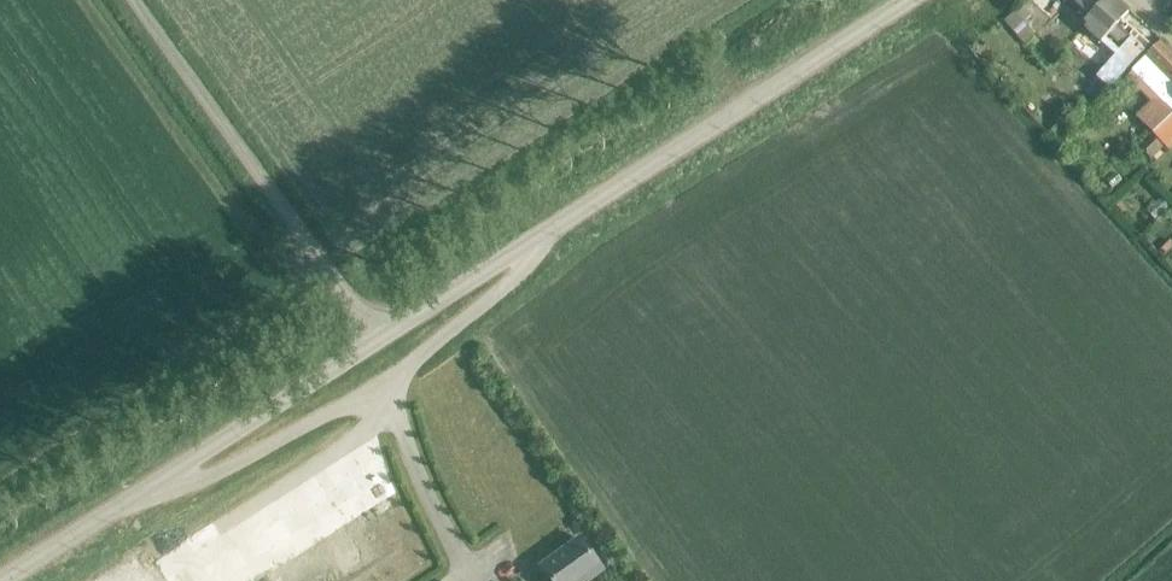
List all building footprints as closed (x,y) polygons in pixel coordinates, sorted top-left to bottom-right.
[(1071,3),(1082,13),(1077,18),(1085,25),(1083,28),(1098,42),(1105,35),(1116,44),(1120,49),(1121,50),(1096,79),(1109,90),(1148,45),(1120,19),(1122,16),(1124,14),(1110,0),(1074,0),(1071,3)] [(1020,5),(1002,21),(1024,46),(1034,38),(1021,23),(1029,16),(1020,5)] [(1128,72),(1159,104),(1140,122),(1151,134),(1170,116),(1170,115),(1171,114),(1171,59),(1157,44),(1128,72)] [(1151,134),(1165,149),(1171,142),(1171,118),(1170,116),(1151,134)] [(1060,124),(1051,132),(1057,139),(1066,131),(1060,124)] [(1149,136),(1136,149),(1148,161),(1162,149),(1149,136)] [(1115,174),(1105,183),(1111,190),(1121,181),(1115,174)] [(1161,199),(1146,211),(1154,221),(1168,208),(1161,199)] [(599,574),(575,540),(538,566),(549,580),(590,580),(599,574)]
